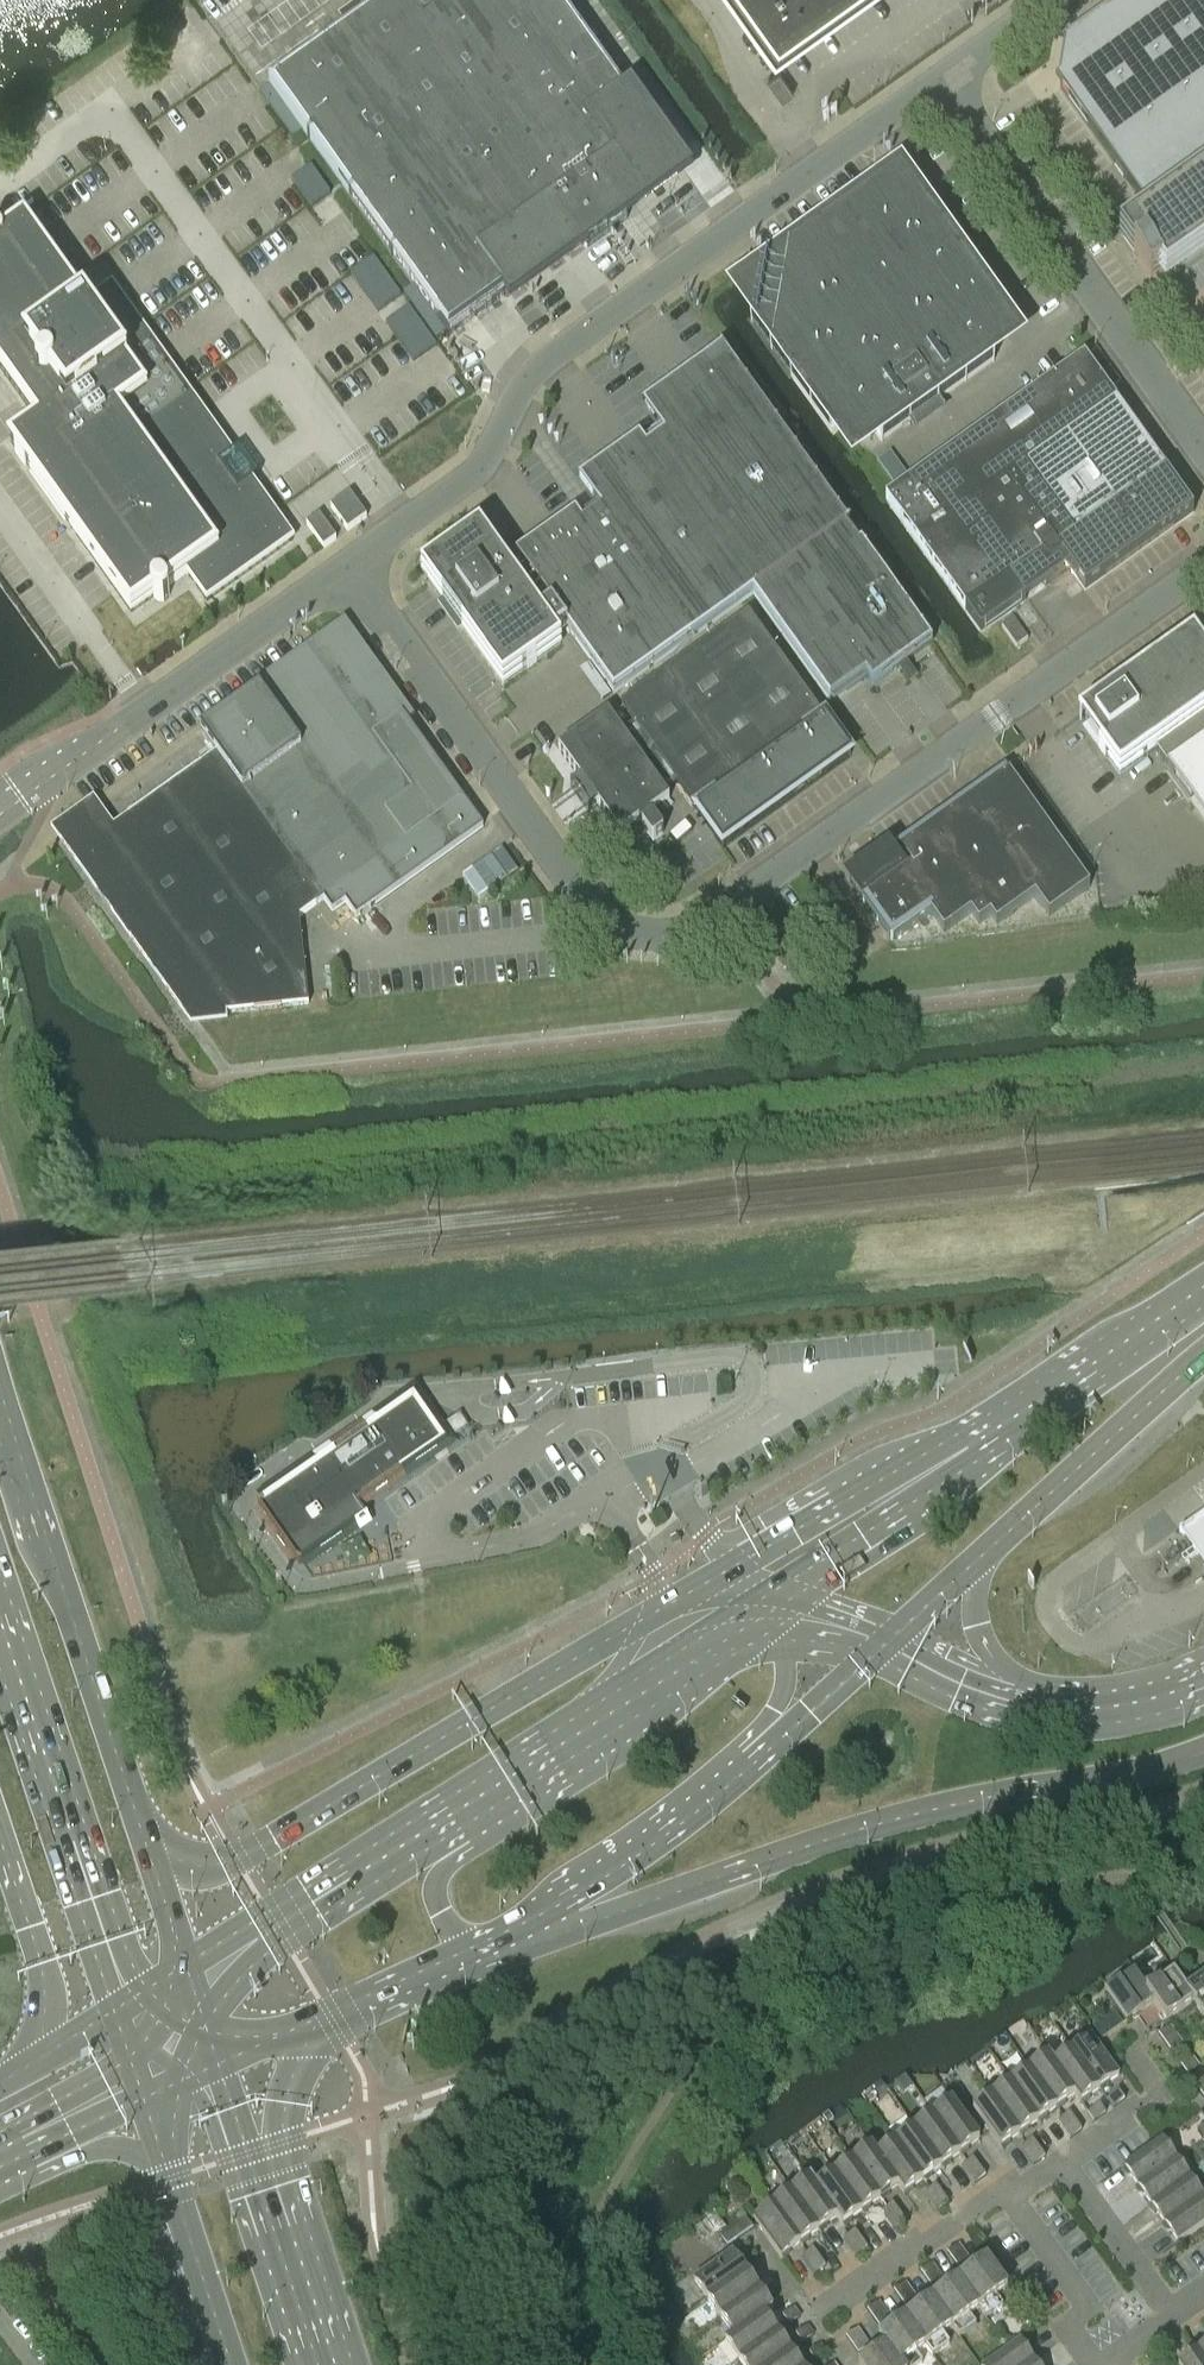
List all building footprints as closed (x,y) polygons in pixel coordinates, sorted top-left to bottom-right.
[(268,85),(448,336),(504,296),(510,304),(693,173),(631,86),(624,91),(558,0),(387,0),(268,85)] [(775,53),(849,0),(737,0),(775,53)] [(1060,89),(1113,164),(1129,186),(1148,213),(1203,173),(1203,0),(1124,0),(1095,21),(1068,41),(1069,42),(1073,47),(1066,84),(1060,89)] [(767,79),(782,100),(793,92),(779,71),(767,79)] [(311,168),(292,181),(311,208),(330,194),(311,168)] [(1148,213),(1119,233),(1151,278),(1161,271),(1165,277),(1203,249),(1203,173),(1148,213)] [(874,438),(876,437),(880,442),(993,360),(990,355),(995,350),(999,344),(1001,337),(1002,330),(1000,323),(996,316),(1001,313),(980,283),(920,199),(915,203),(910,197),(904,194),(897,191),(890,191),(883,193),(876,196),(873,191),(758,273),(762,278),(759,280),(757,283),(755,286),(753,289),(752,293),(751,298),(751,303),(752,307),(752,310),(754,314),(756,317),(751,320),(832,434),(837,430),(839,433),(841,435),(844,437),(847,438),(849,440),(852,441),(855,441),(859,442),(862,442),(865,441),(868,441),(871,440),(874,438)] [(9,382),(5,385),(15,399),(19,396),(38,423),(10,443),(30,471),(29,472),(131,614),(154,598),(156,600),(158,601),(161,601),(164,601),(167,598),(169,596),(170,593),(169,590),(168,588),(186,575),(206,602),(295,539),(112,284),(84,304),(25,220),(1,237),(0,235),(0,370),(9,382)] [(374,257),(351,273),(378,311),(401,295),(374,257)] [(405,292),(403,293),(436,339),(438,338),(445,333),(412,287),(405,292)] [(409,307),(386,323),(413,360),(436,344),(409,307)] [(753,594),(847,526),(722,350),(641,407),(656,428),(654,430),(652,429),(651,429),(649,429),(648,429),(646,430),(645,431),(644,432),(643,433),(642,435),(642,436),(642,438),(640,440),(639,439),(579,482),(602,513),(691,639),(753,594)] [(886,500),(885,500),(981,633),(983,632),(1003,617),(1005,616),(1005,615),(1025,601),(1025,602),(1046,587),(1070,570),(1085,591),(1091,586),(1179,523),(1194,513),(1184,499),(1166,474),(1165,473),(1133,428),(1125,417),(1124,416),(1119,409),(1116,405),(1117,404),(1116,402),(1104,386),(1103,385),(1084,358),(1080,361),(897,492),(886,500)] [(891,453),(878,462),(883,469),(894,485),(907,476),(896,460),(891,453)] [(349,494),(330,507),(347,531),(366,517),(349,494)] [(522,564),(509,573),(555,638),(567,629),(614,694),(691,639),(602,513),(584,526),(576,514),(516,556),(522,564)] [(336,539),(319,515),(306,525),(323,548),(336,539)] [(847,526),(753,594),(830,702),(865,678),(872,687),(932,644),(861,545),(859,547),(846,528),(849,526),(848,526),(847,526)] [(560,644),(555,638),(509,573),(479,531),(422,572),(503,685),(527,668),(536,662),(536,661),(560,644)] [(635,726),(623,735),(663,791),(676,782),(722,848),(850,756),(748,614),(621,705),(635,726)] [(1028,640),(1013,619),(1001,627),(1016,648),(1028,640)] [(218,755),(221,760),(222,759),(323,900),(351,880),(353,869),(367,858),(378,860),(406,840),(406,841),(463,800),(403,715),(402,715),(342,631),(313,652),(312,663),(297,673),(286,671),(259,691),(259,690),(201,732),(218,755)] [(1203,821),(1203,652),(1193,637),(1121,688),(1121,689),(1116,692),(1116,691),(1106,698),(1110,703),(1086,720),(1103,744),(1098,747),(1104,755),(1105,755),(1108,760),(1119,776),(1143,759),(1142,759),(1147,755),(1148,756),(1155,750),(1168,768),(1167,769),(1193,806),(1188,810),(1190,812),(1195,809),(1203,821)] [(663,791),(623,735),(608,714),(558,750),(580,780),(570,787),(588,812),(598,805),(620,836),(628,830),(632,836),(636,836),(644,830),(652,840),(653,841),(663,834),(663,832),(656,822),(665,816),(665,812),(664,812),(665,811),(661,806),(669,800),(663,791)] [(222,759),(221,760),(194,780),(192,790),(178,801),(167,799),(112,838),(92,810),(62,831),(194,1017),(308,1005),(299,917),(323,900),(222,759)] [(1005,770),(849,882),(891,941),(930,914),(944,933),(971,914),(979,925),(990,916),(996,925),(1035,897),(1049,916),(1089,888),(1005,770)] [(376,1423),(373,1419),(365,1425),(367,1429),(333,1452),(330,1449),(315,1460),(318,1463),(258,1505),(289,1550),(408,1468),(405,1463),(423,1451),(426,1456),(445,1443),(416,1400),(410,1405),(407,1401),(376,1423)] [(459,1415),(447,1424),(455,1436),(467,1427),(459,1415)] [(1182,1531),(1181,1530),(1179,1531),(1180,1534),(1182,1533),(1194,1550),(1193,1551),(1194,1553),(1195,1552),(1203,1564),(1203,1515),(1182,1531)] [(1147,1993),(1147,1992),(1134,1973),(1106,1994),(1127,2022),(1153,2003),(1154,2003),(1147,1993)] [(1174,1973),(1147,1992),(1147,1993),(1154,2003),(1153,2003),(1166,2022),(1193,2002),(1194,2002),(1187,1992),(1188,1992),(1174,1973)] [(1188,1992),(1187,1992),(1194,2002),(1193,2002),(1203,2017),(1203,1980),(1188,1992)] [(1103,2022),(1094,2028),(1102,2040),(1111,2033),(1103,2022)] [(1158,2035),(1165,2044),(1176,2035),(1170,2027),(1158,2035)] [(1176,2035),(1165,2044),(1171,2052),(1182,2044),(1176,2035)] [(1092,2038),(1072,2051),(1099,2089),(1119,2076),(1092,2038)] [(1080,2103),(1099,2089),(1072,2051),(1055,2064),(1054,2065),(1075,2095),(1074,2095),(1080,2103)] [(1057,2108),(1074,2095),(1075,2095),(1054,2065),(1055,2064),(1049,2056),(1029,2070),(1057,2108)] [(1187,2075),(1199,2067),(1192,2058),(1181,2066),(1187,2075)] [(1029,2070),(1011,2083),(1038,2121),(1057,2108),(1029,2070)] [(1200,2093),(1203,2090),(1203,2077),(1194,2085),(1200,2093)] [(1011,2083),(992,2096),(1020,2134),(1038,2121),(1011,2083)] [(882,2084),(876,2089),(880,2094),(881,2096),(887,2091),(886,2090),(882,2084)] [(1107,2100),(1113,2109),(1125,2101),(1118,2092),(1107,2100)] [(1000,2148),(1020,2134),(992,2096),(973,2110),(1000,2148)] [(933,2116),(960,2154),(980,2140),(952,2102),(933,2116)] [(1088,2113),(1094,2122),(1106,2114),(1099,2105),(1088,2113)] [(829,2114),(824,2118),(826,2121),(829,2125),(834,2121),(833,2118),(829,2114)] [(1058,2122),(1064,2130),(1076,2122),(1069,2114),(1058,2122)] [(933,2116),(914,2129),(942,2167),(960,2154),(933,2116)] [(1082,2131),(1076,2122),(1064,2130),(1070,2139),(1082,2131)] [(914,2129),(896,2142),(923,2180),(942,2167),(914,2129)] [(1021,2148),(1027,2157),(1039,2149),(1032,2140),(1021,2148)] [(1138,2187),(1176,2160),(1162,2141),(1124,2168),(1138,2187)] [(904,2194),(923,2180),(896,2142),(878,2155),(877,2156),(899,2185),(898,2186),(904,2194)] [(872,2147),(853,2161),(880,2199),(898,2186),(899,2185),(877,2156),(878,2155),(872,2147)] [(1045,2157),(1039,2149),(1027,2157),(1033,2166),(1045,2157)] [(968,2176),(979,2168),(973,2160),(961,2168),(968,2176)] [(1138,2187),(1151,2206),(1189,2178),(1176,2160),(1138,2187)] [(853,2161),(834,2174),(862,2212),(880,2199),(853,2161)] [(985,2177),(979,2168),(968,2176),(974,2185),(985,2177)] [(834,2174),(817,2187),(816,2187),(837,2217),(836,2218),(842,2226),(862,2212),(834,2174)] [(1151,2206),(1165,2224),(1203,2197),(1189,2178),(1151,2206)] [(811,2179),(791,2192),(819,2230),(836,2218),(837,2217),(816,2187),(817,2187),(811,2179)] [(931,2203),(942,2195),(936,2186),(924,2194),(931,2203)] [(800,2244),(819,2230),(791,2192),(773,2206),(800,2244)] [(948,2203),(942,2195),(931,2203),(937,2211),(948,2203)] [(1203,2197),(1165,2224),(1178,2243),(1203,2225),(1203,2199),(1203,2197)] [(888,2221),(899,2213),(893,2205),(882,2213),(888,2221)] [(781,2258),(800,2244),(773,2206),(754,2220),(781,2258)] [(713,2211),(706,2216),(717,2232),(724,2227),(713,2211)] [(905,2222),(899,2213),(888,2221),(894,2230),(905,2222)] [(736,2224),(744,2235),(753,2229),(745,2218),(736,2224)] [(736,2224),(728,2230),(736,2241),(744,2235),(736,2224)] [(736,2241),(728,2230),(719,2236),(727,2247),(736,2241)] [(844,2240),(850,2248),(861,2240),(855,2232),(844,2240)] [(867,2249),(861,2240),(850,2248),(856,2257),(867,2249)] [(947,2253),(953,2262),(965,2254),(959,2245),(947,2253)] [(802,2258),(808,2266),(819,2258),(813,2250),(802,2258)] [(694,2280),(708,2300),(746,2272),(732,2253),(694,2280)] [(965,2254),(953,2262),(959,2271),(971,2262),(965,2254)] [(825,2267),(819,2258),(808,2266),(814,2275),(825,2267)] [(980,2309),(979,2309),(986,2318),(1003,2306),(996,2297),(1007,2289),(987,2260),(959,2280),(980,2309)] [(920,2272),(927,2281),(938,2273),(932,2264),(920,2272)] [(708,2300),(721,2318),(759,2291),(746,2272),(708,2300)] [(938,2273),(927,2281),(933,2290),(944,2281),(938,2273)] [(959,2280),(933,2299),(953,2328),(952,2328),(959,2337),(976,2325),(969,2316),(979,2309),(980,2309),(959,2280)] [(894,2291),(900,2300),(911,2292),(905,2283),(894,2291)] [(773,2310),(759,2291),(721,2318),(734,2336),(734,2337),(764,2315),(765,2316),(773,2310)] [(911,2292),(900,2300),(906,2309),(918,2301),(911,2292)] [(933,2299),(906,2318),(927,2347),(926,2347),(932,2357),(949,2344),(943,2335),(952,2328),(953,2328),(933,2299)] [(867,2311),(873,2319),(885,2311),(878,2302),(867,2311)] [(789,2325),(800,2317),(794,2308),(783,2317),(789,2325)] [(885,2311),(873,2319),(879,2328),(891,2320),(885,2311)] [(777,2334),(765,2316),(764,2315),(734,2337),(734,2336),(726,2342),(740,2361),(777,2334)] [(932,2357),(926,2347),(927,2347),(906,2318),(879,2338),(885,2347),(887,2346),(901,2364),(921,2364),(932,2357)] [(802,2344),(813,2336),(807,2327),(796,2335),(802,2344)] [(846,2338),(852,2346),(864,2338),(858,2329),(846,2338)] [(791,2352),(777,2334),(740,2361),(742,2364),(773,2364),(791,2352)] [(870,2347),(864,2338),(852,2346),(858,2355),(870,2347)] [(1033,2361),(1020,2342),(987,2364),(1028,2364),(1033,2361)] [(815,2362),(827,2354),(820,2345),(809,2354),(815,2362)] [(887,2346),(885,2347),(860,2364),(901,2364),(887,2346)] [(791,2352),(773,2364),(800,2364),(791,2352)] [(1197,2354),(1182,2364),(1203,2364),(1203,2363),(1197,2354)]
